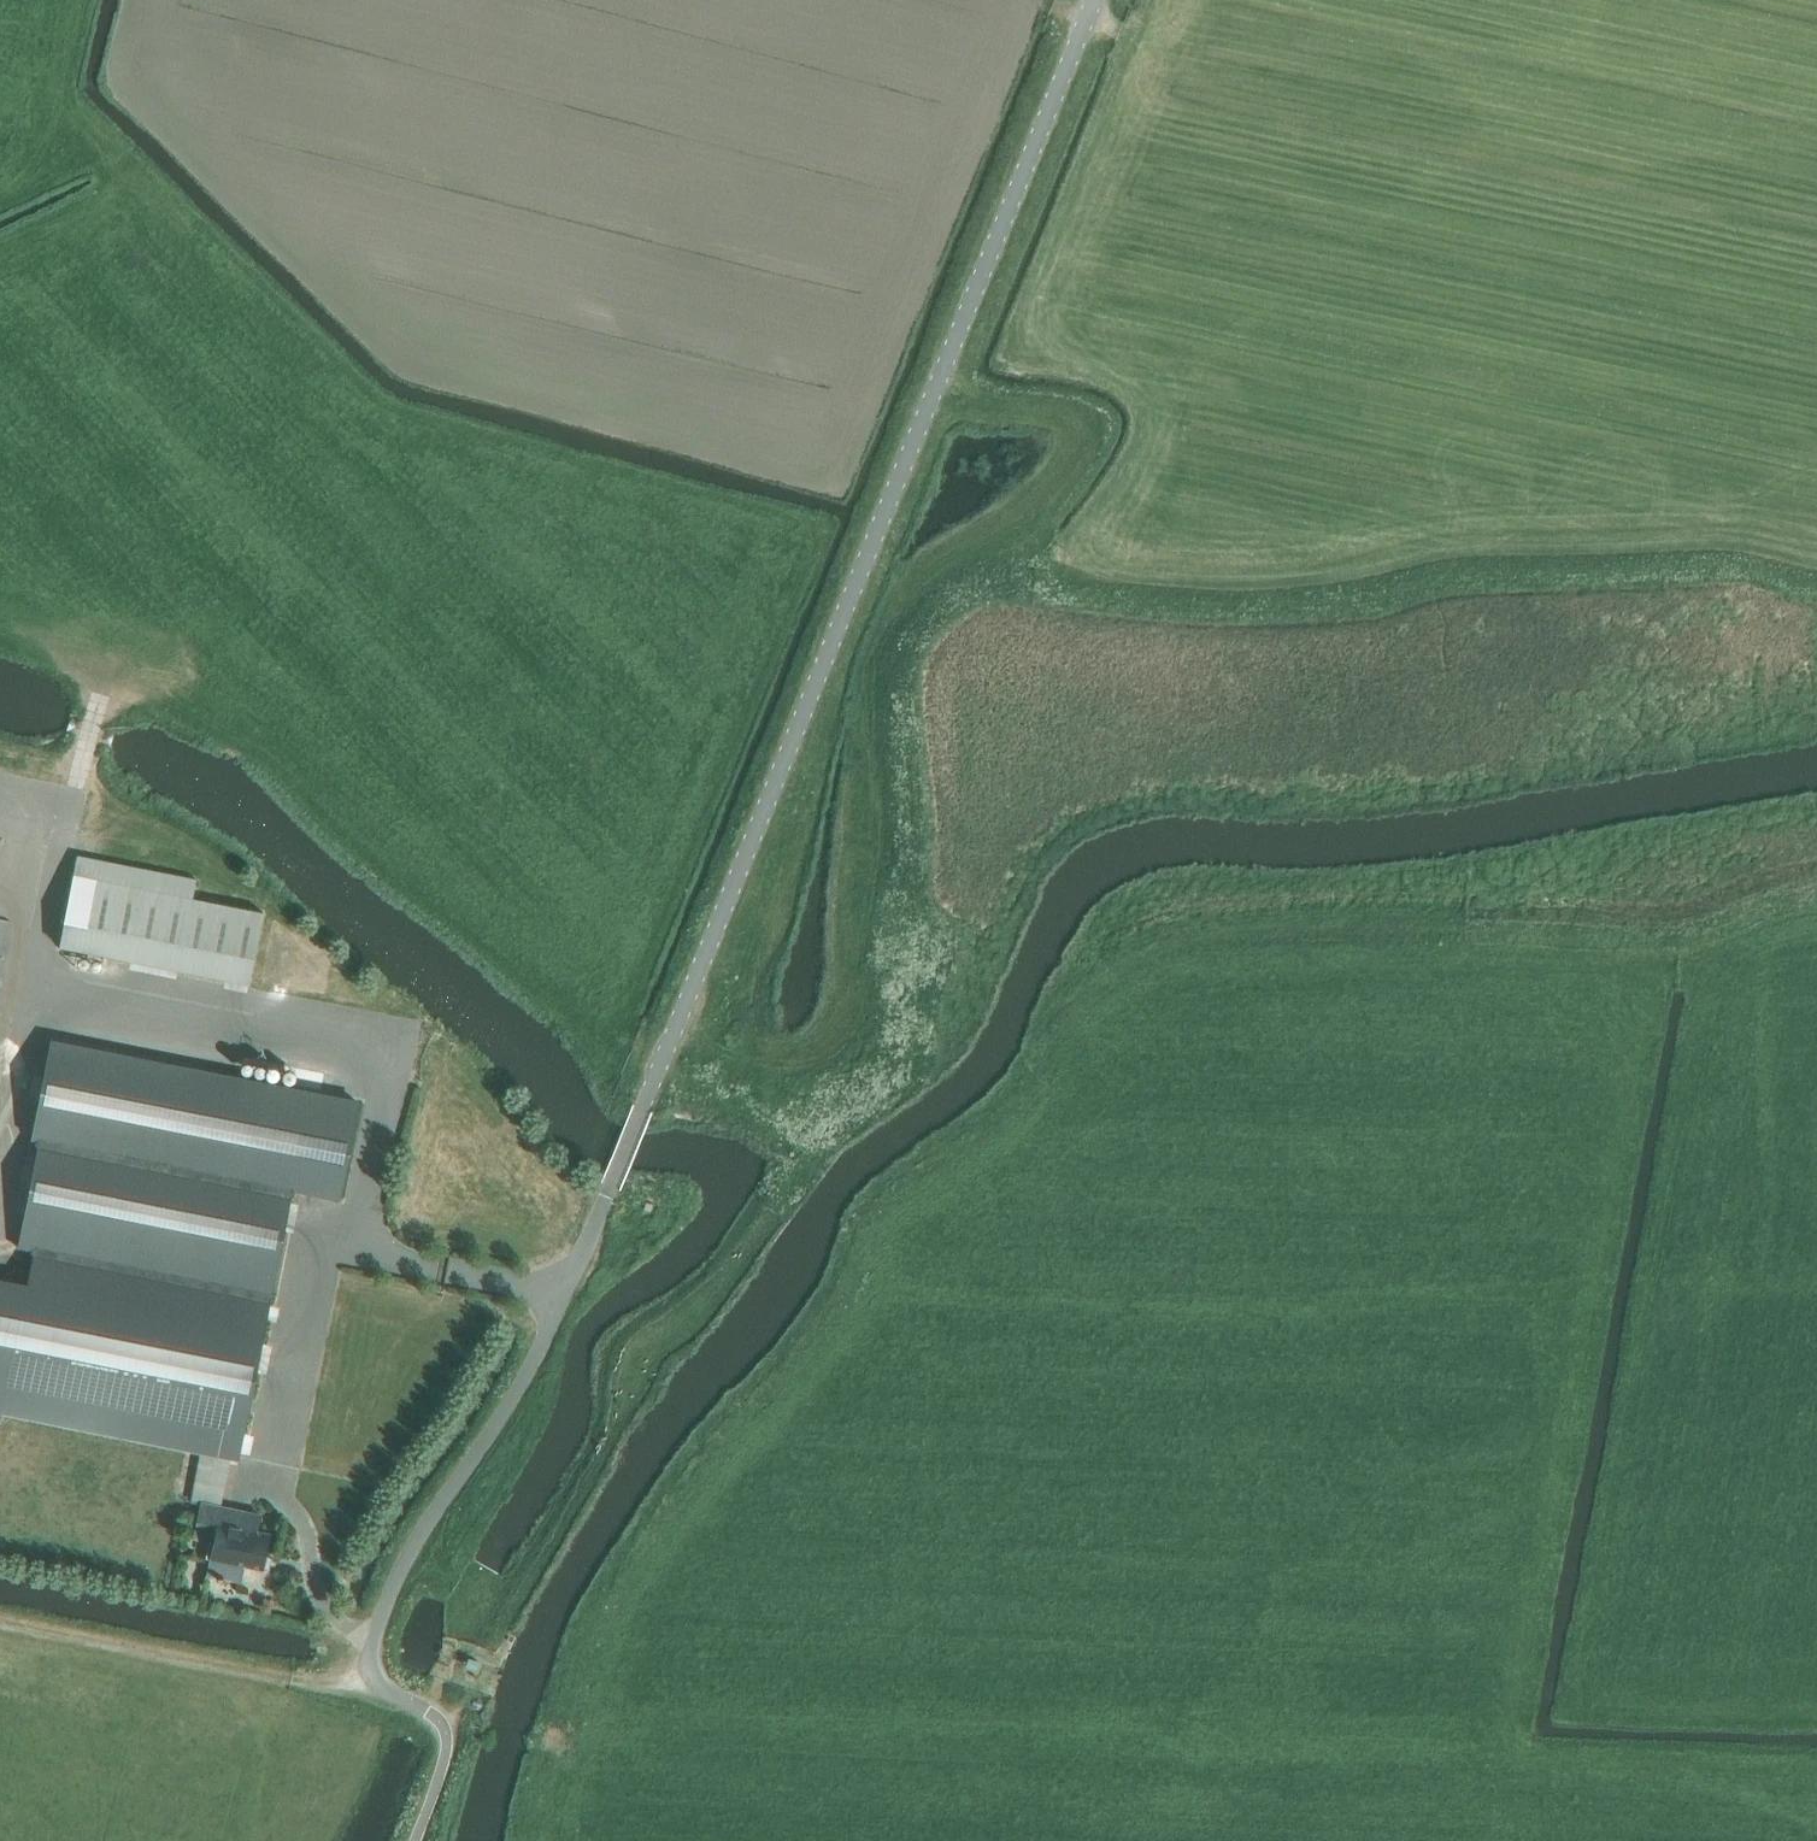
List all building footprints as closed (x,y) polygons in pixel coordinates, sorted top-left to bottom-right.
[(58,944),(248,984),(262,913),(191,898),(195,879),(77,855),(58,944)] [(50,1041),(31,1137),(36,1138),(292,1189),(340,1198),(359,1102),(50,1041)] [(36,1138),(14,1249),(33,1253),(34,1249),(271,1296),(292,1189),(36,1138)] [(1,1413),(2,1409),(5,1409),(188,1446),(205,1449),(231,1454),(239,1456),(271,1296),(34,1249),(33,1253),(28,1279),(0,1273),(0,1413),(1,1413)] [(207,1575),(218,1577),(218,1579),(223,1580),(223,1578),(240,1581),(244,1565),(263,1569),(270,1533),(231,1525),(234,1509),(201,1502),(194,1537),(214,1541),(207,1575)]
